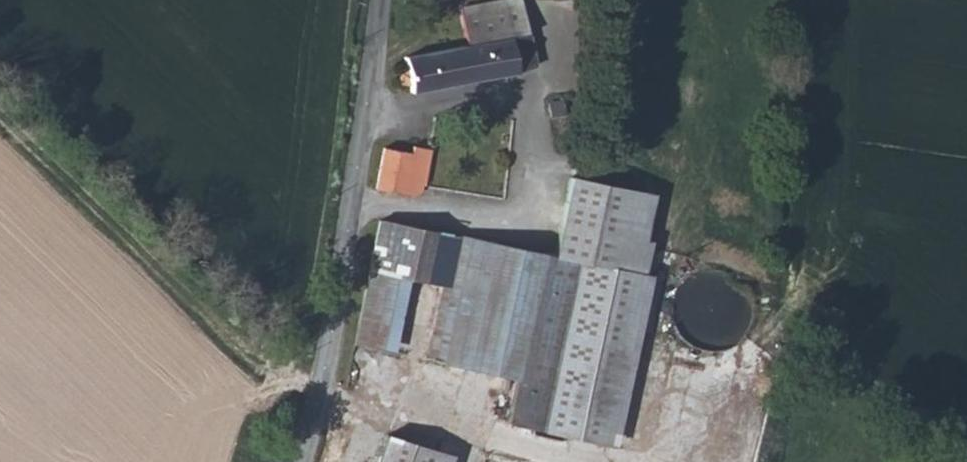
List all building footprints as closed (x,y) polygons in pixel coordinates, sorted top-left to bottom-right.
[(467,19),(504,11),(502,0),(463,0),(467,19)] [(404,33),(406,64),(407,69),(534,40),(524,6),(504,11),(467,19),(404,33)] [(416,131),(395,128),(390,171),(432,175),(434,128),(415,127),(416,131)] [(583,166),(564,247),(588,253),(551,421),(607,434),(661,185),(583,166)] [(431,265),(441,217),(391,205),(380,254),(407,260),(431,265)] [(531,257),(535,240),(441,217),(431,265),(452,270),(436,347),(525,369),(553,263),(531,257)] [(525,369),(517,414),(551,421),(588,253),(564,247),(535,240),(531,257),(553,263),(525,369)] [(407,260),(380,254),(364,333),(388,339),(407,260)] [(453,452),(383,433),(375,461),(450,461),(453,452)] [(483,454),(481,461),(513,461),(483,454)]
